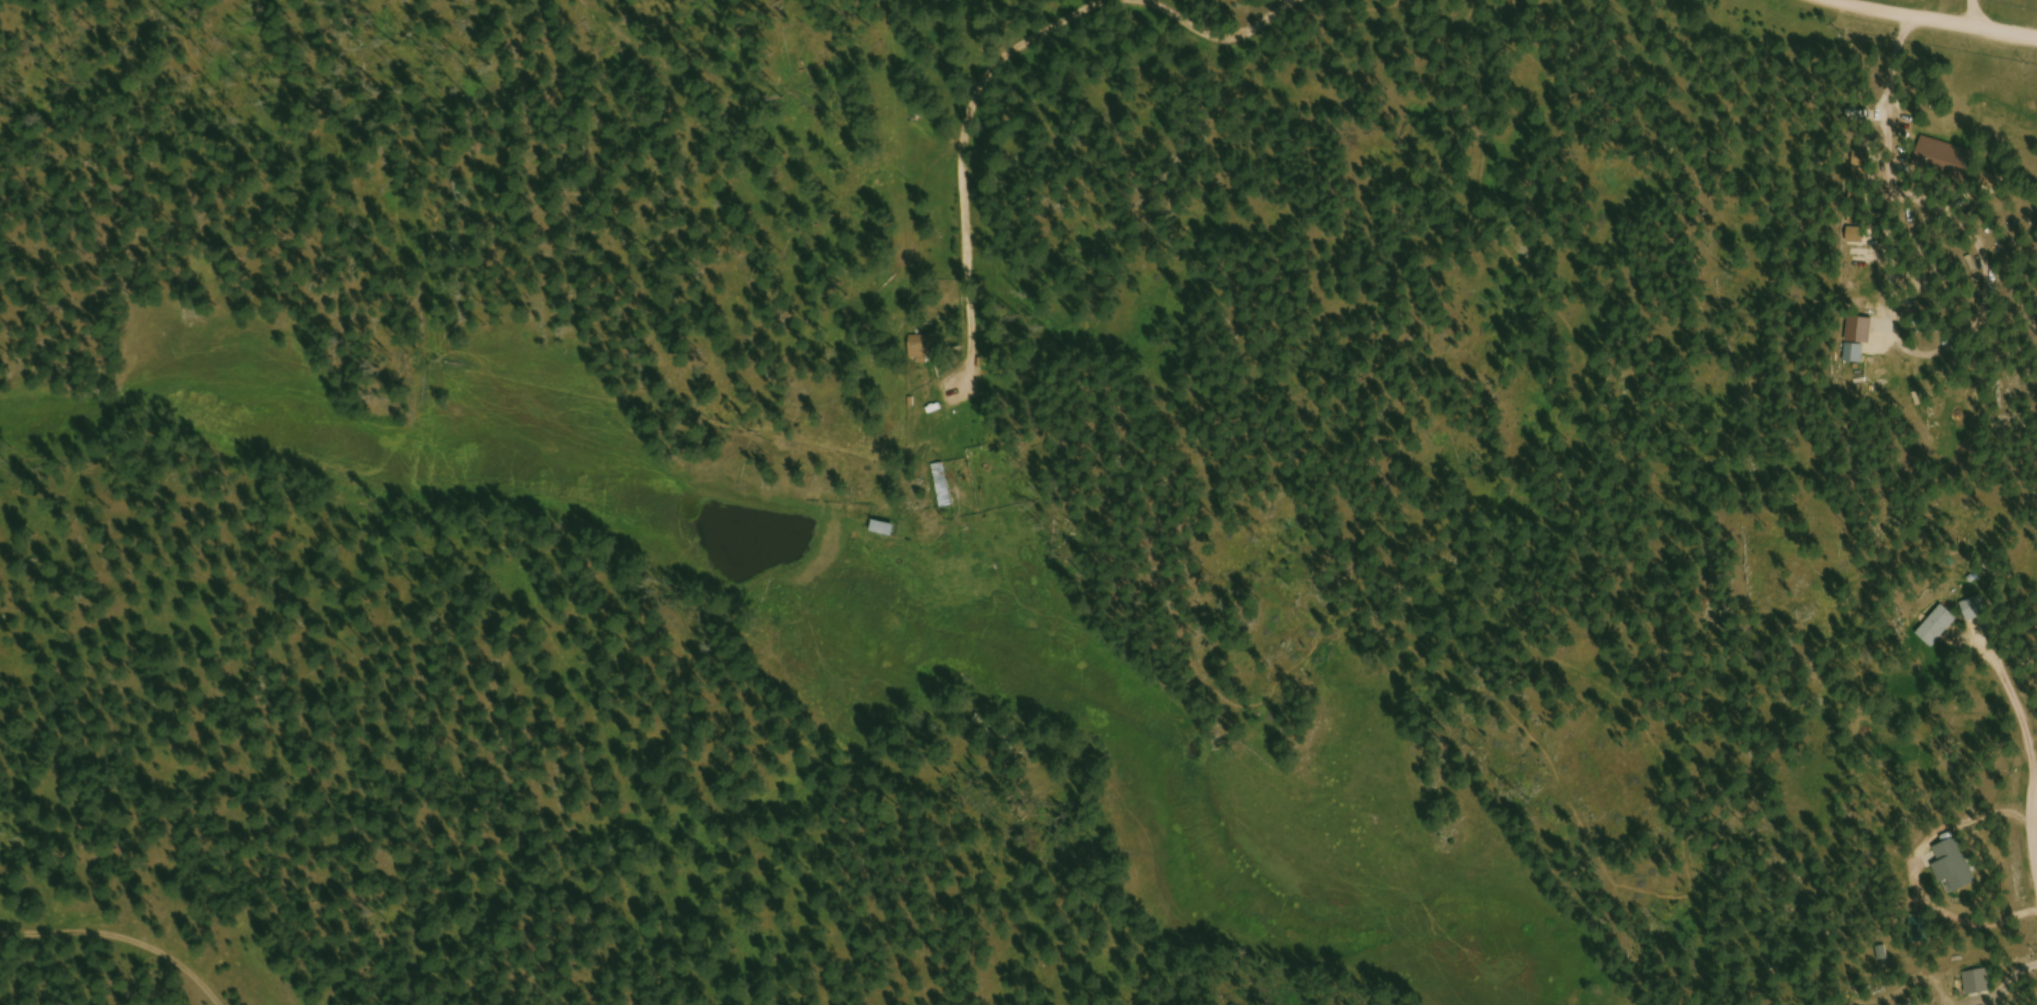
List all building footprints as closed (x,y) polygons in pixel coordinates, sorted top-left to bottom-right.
[(1921,163),(1970,180),(1977,161),(1928,143),(1921,163)] [(939,339),(911,339),(911,361),(939,362),(939,339)] [(1847,366),(1865,366),(1865,347),(1847,347),(1847,366)] [(933,468),(942,511),(955,508),(945,465),(933,468)] [(895,540),(898,529),(875,523),(872,534),(895,540)] [(1970,609),(1973,622),(1988,618),(1985,605),(1970,609)] [(1961,621),(1946,606),(1918,635),(1933,650),(1961,621)] [(1979,884),(1959,838),(1935,849),(1941,864),(1935,866),(1948,897),(1979,884)] [(1993,995),(1991,971),(1964,974),(1967,997),(1993,995)]
